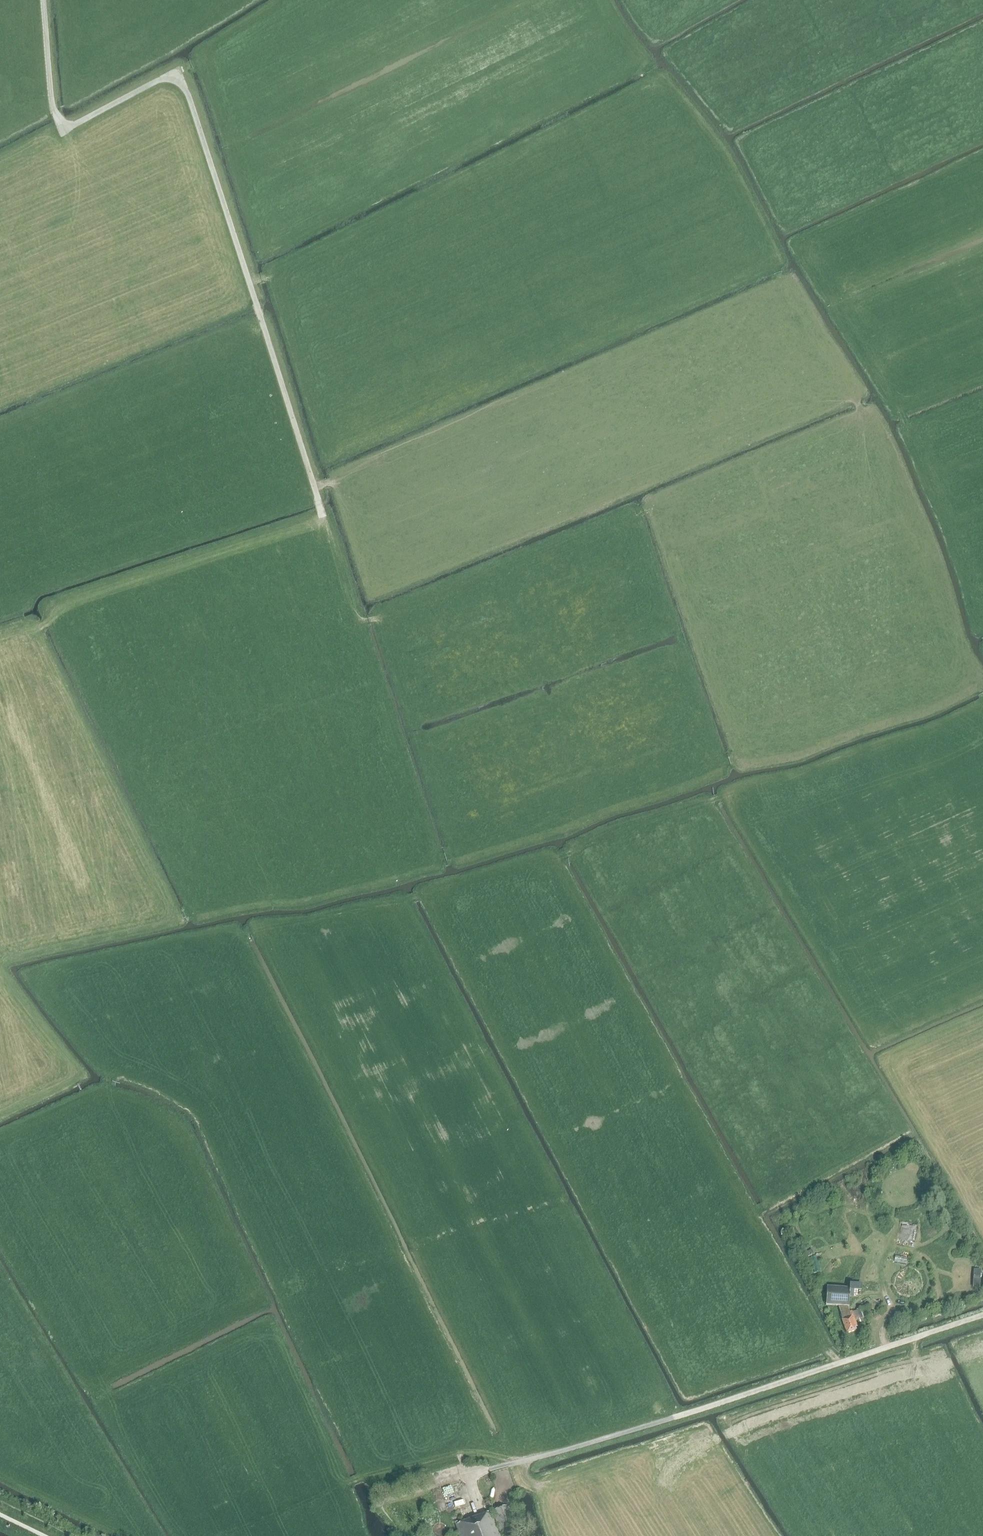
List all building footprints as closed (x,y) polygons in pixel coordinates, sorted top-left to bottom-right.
[(980,1270),(973,1269),(972,1288),(979,1288),(980,1270)] [(857,1327),(855,1321),(872,1315),(868,1306),(849,1312),(847,1307),(848,1307),(849,1288),(826,1287),(826,1302),(838,1303),(838,1306),(840,1315),(847,1336),(856,1332),(855,1328),(857,1327)] [(460,1522),(457,1523),(456,1521),(453,1522),(458,1535),(498,1535),(497,1534),(513,1528),(504,1505),(460,1522)]
